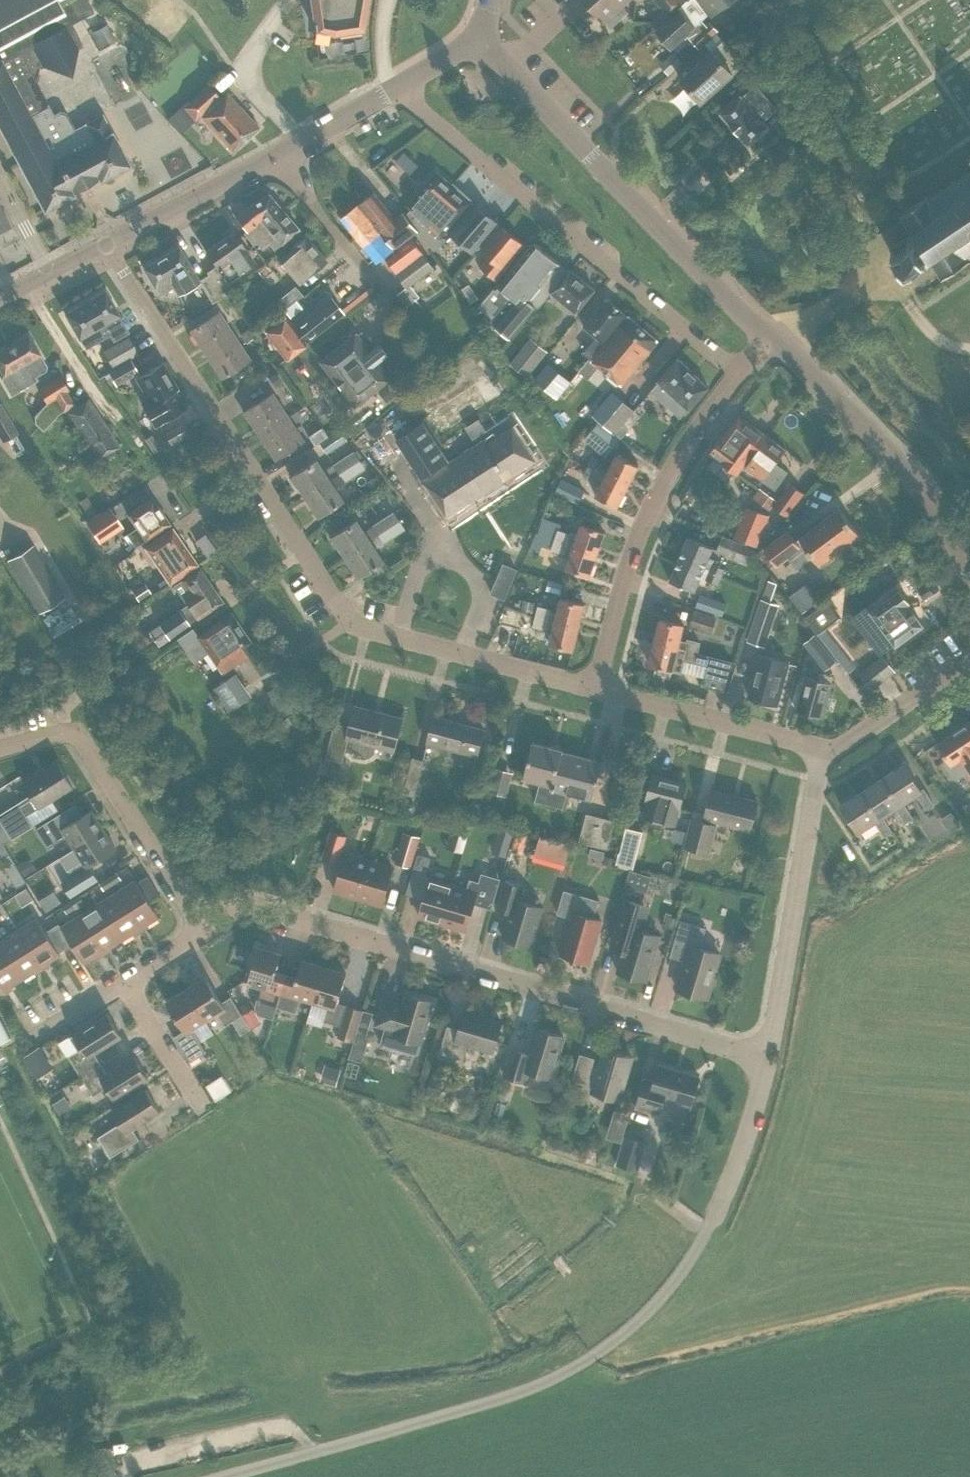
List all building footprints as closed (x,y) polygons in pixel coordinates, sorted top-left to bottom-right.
[(59,110),(53,114),(35,81),(39,70),(45,66),(70,73),(77,49),(83,46),(71,24),(94,12),(87,0),(0,0),(0,126),(44,209),(73,194),(72,192),(99,177),(100,180),(128,164),(102,115),(75,129),(66,112),(59,110)] [(362,23),(366,0),(306,0),(306,6),(311,5),(314,29),(332,32),(335,27),(362,23)] [(604,19),(612,26),(630,10),(623,3),(626,0),(587,0),(604,19)] [(662,9),(663,10),(668,16),(684,2),(683,0),(654,0),(662,9)] [(697,0),(686,0),(684,2),(668,16),(655,28),(657,30),(656,31),(671,48),(687,34),(691,39),(691,40),(699,49),(719,31),(711,22),(707,25),(702,19),(707,15),(697,0)] [(712,16),(733,0),(701,0),(712,16)] [(662,9),(649,21),(655,28),(668,16),(663,10),(662,9)] [(733,73),(727,67),(739,57),(724,40),(680,79),(701,102),(733,73)] [(189,104),(199,113),(218,96),(209,86),(189,104)] [(827,96),(837,112),(853,102),(842,86),(827,96)] [(741,96),(721,113),(748,144),(768,127),(763,121),(776,108),(758,88),(744,100),(741,96)] [(227,93),(201,116),(233,151),(259,127),(227,93)] [(440,236),(446,229),(471,200),(437,171),(408,205),(413,209),(409,213),(422,232),(419,235),(435,248),(444,238),(440,236)] [(929,199),(927,195),(900,214),(912,232),(909,234),(892,246),(893,247),(892,248),(894,251),(891,253),(903,272),(906,270),(908,273),(925,261),(927,262),(930,260),(943,278),(969,260),(969,259),(968,256),(969,255),(969,171),(929,199)] [(394,219),(374,192),(358,205),(393,250),(410,237),(417,231),(403,212),(394,219)] [(244,233),(259,219),(266,227),(283,211),(268,194),(258,199),(255,193),(246,198),(250,204),(248,205),(235,217),(246,229),(243,232),(244,233)] [(473,252),(498,223),(471,200),(446,229),(473,252)] [(385,256),(397,273),(423,253),(410,237),(393,250),(358,205),(341,218),(376,263),(385,256)] [(0,206),(0,232),(11,226),(0,206)] [(266,227),(259,219),(244,233),(253,244),(256,241),(260,247),(267,241),(274,250),(299,228),(283,211),(266,227)] [(503,269),(501,268),(522,244),(500,225),(479,249),(488,257),(478,269),(482,272),(483,270),(493,279),(503,269)] [(174,284),(179,292),(200,279),(212,302),(224,296),(222,293),(231,285),(227,280),(254,262),(233,232),(206,251),(216,265),(207,271),(209,274),(200,279),(179,246),(143,267),(160,293),(174,284)] [(279,260),(299,283),(326,260),(306,237),(291,249),(279,260)] [(537,308),(551,292),(568,270),(559,263),(560,263),(535,241),(495,288),(493,287),(478,305),(496,321),(493,325),(510,338),(535,307),(537,308)] [(569,269),(568,271),(568,270),(551,292),(576,312),(594,289),(569,269)] [(398,294),(405,304),(419,293),(412,284),(398,294)] [(295,285),(276,300),(284,310),(296,300),(303,294),(295,285)] [(115,308),(105,290),(65,313),(85,348),(110,333),(113,340),(128,331),(115,308)] [(265,332),(286,358),(343,313),(330,297),(293,327),(284,317),(265,332)] [(607,298),(583,326),(596,337),(603,342),(626,315),(607,298)] [(296,300),(284,310),(290,318),(302,308),(296,300)] [(190,330),(205,354),(234,335),(218,312),(190,330)] [(591,360),(621,385),(658,341),(628,315),(591,360)] [(376,360),(385,353),(378,345),(370,351),(355,333),(319,361),(354,406),(390,378),(376,360)] [(2,375),(2,379),(11,395),(37,379),(35,376),(45,370),(46,365),(28,335),(0,351),(0,370),(3,375),(2,375)] [(221,378),(249,359),(234,335),(205,354),(221,378)] [(103,350),(112,368),(138,354),(128,336),(103,350)] [(596,337),(590,345),(596,350),(603,342),(596,337)] [(510,364),(527,377),(548,351),(532,338),(510,364)] [(108,372),(116,386),(139,373),(131,359),(108,372)] [(662,380),(652,391),(680,417),(708,387),(690,370),(691,370),(679,359),(660,379),(662,380)] [(146,404),(157,424),(184,408),(173,390),(176,388),(161,363),(137,377),(151,401),(146,404)] [(537,377),(559,397),(569,382),(547,365),(537,377)] [(275,372),(268,376),(275,386),(281,382),(275,372)] [(51,427),(56,420),(58,414),(74,404),(66,391),(69,389),(60,376),(38,390),(46,402),(34,415),(35,423),(43,430),(51,427)] [(428,415),(440,433),(499,393),(487,376),(428,415)] [(640,417),(634,411),(635,410),(613,392),(592,415),(621,439),(640,417)] [(272,393),(243,412),(259,435),(287,417),(272,393)] [(69,413),(100,458),(119,445),(88,399),(69,413)] [(2,442),(18,433),(1,403),(0,404),(0,438),(2,442)] [(766,436),(738,415),(724,435),(751,456),(766,436)] [(274,459),(303,440),(287,417),(259,435),(274,459)] [(598,421),(584,439),(605,457),(620,439),(598,421)] [(164,433),(171,445),(190,435),(183,422),(164,433)] [(396,440),(447,518),(535,460),(513,426),(487,443),(484,439),(448,463),(423,423),(396,440)] [(318,443),(326,454),(347,440),(339,429),(318,443)] [(744,466),(751,456),(724,435),(710,453),(738,474),(744,466)] [(785,450),(766,435),(766,436),(751,456),(744,466),(774,489),(787,472),(775,463),(785,450)] [(146,439),(154,453),(160,450),(151,436),(146,439)] [(315,459),(290,475),(303,496),(328,479),(337,473),(358,459),(352,450),(322,470),(315,459)] [(604,462),(593,456),(588,465),(628,486),(638,465),(617,454),(609,468),(603,465),(604,462)] [(343,482),(364,468),(358,459),(337,473),(343,482)] [(617,506),(628,486),(588,465),(584,474),(595,480),(596,478),(603,481),(595,495),(617,506)] [(376,475),(366,482),(372,491),(383,484),(376,475)] [(317,516),(341,499),(328,479),(303,496),(317,516)] [(555,493),(579,504),(584,490),(561,479),(555,493)] [(752,497),(769,510),(776,500),(759,487),(752,497)] [(773,505),(786,516),(800,501),(786,490),(773,505)] [(128,513),(137,526),(126,533),(135,546),(145,539),(146,539),(169,524),(151,498),(128,513)] [(122,526),(108,506),(85,521),(99,542),(122,526)] [(733,536),(758,546),(770,515),(745,506),(733,536)] [(859,534),(839,508),(796,541),(787,529),(762,548),(775,564),(786,556),(796,569),(812,556),(819,565),(859,534)] [(355,520),(330,536),(343,556),(398,520),(393,512),(372,524),(362,530),(355,520)] [(398,520),(343,556),(356,577),(365,571),(381,560),(374,548),(383,542),(404,528),(398,520)] [(569,531),(568,533),(540,524),(536,533),(597,554),(604,532),(582,524),(578,534),(569,531)] [(145,547),(169,583),(196,564),(172,529),(145,547)] [(536,533),(533,542),(552,549),(564,553),(565,550),(572,553),(566,568),(589,576),(597,554),(536,533)] [(717,550),(748,562),(753,548),(723,536),(717,550)] [(709,572),(709,571),(721,577),(725,569),(712,564),(713,562),(708,559),(713,547),(688,537),(679,558),(704,569),(703,570),(709,572)] [(6,559),(38,613),(64,597),(32,544),(6,559)] [(492,593),(504,598),(521,560),(508,555),(492,593)] [(703,570),(704,569),(679,558),(669,580),(694,591),(703,570)] [(147,630),(157,644),(196,618),(197,619),(208,612),(223,602),(199,567),(174,585),(186,603),(147,630)] [(718,585),(721,577),(709,571),(709,572),(706,579),(718,585)] [(767,579),(761,598),(771,602),(777,583),(767,579)] [(548,580),(546,590),(561,594),(563,584),(548,580)] [(151,592),(144,582),(131,591),(138,601),(151,592)] [(801,587),(789,596),(802,612),(814,603),(801,587)] [(866,607),(852,618),(880,655),(894,644),(896,646),(923,625),(907,604),(910,602),(900,589),(870,612),(866,607)] [(695,607),(722,616),(726,603),(700,594),(695,607)] [(550,609),(538,606),(536,616),(579,626),(584,604),(561,598),(557,614),(550,612),(550,609)] [(535,602),(523,599),(521,608),(532,611),(535,602)] [(820,602),(803,615),(819,635),(826,629),(832,625),(832,618),(820,602)] [(694,609),(688,627),(711,634),(717,616),(694,609)] [(193,662),(207,652),(221,672),(247,656),(241,648),(250,642),(230,612),(214,624),(215,624),(197,636),(192,628),(177,638),(193,662)] [(747,641),(765,647),(774,621),(756,615),(747,641)] [(573,649),(579,626),(536,616),(533,626),(546,629),(546,626),(553,628),(549,643),(573,649)] [(682,624),(660,619),(654,641),(694,651),(696,644),(684,641),(684,644),(677,642),(682,624)] [(826,629),(819,635),(848,673),(856,667),(826,629)] [(803,644),(826,670),(834,663),(812,636),(803,644)] [(730,660),(694,651),(654,641),(649,664),(656,666),(672,670),(680,672),(683,660),(708,666),(703,685),(723,689),(730,660)] [(762,705),(776,708),(782,688),(779,687),(781,681),(783,682),(788,662),(760,654),(749,697),(763,701),(762,705)] [(894,671),(882,655),(859,673),(872,689),(894,671)] [(656,666),(654,675),(670,679),(672,670),(656,666)] [(819,672),(817,679),(805,676),(796,709),(823,717),(832,683),(831,683),(833,675),(819,672)] [(215,688),(228,707),(246,695),(233,676),(215,688)] [(280,718),(302,707),(298,700),(301,698),(291,678),(264,692),(274,712),(276,711),(280,718)] [(327,758),(343,762),(346,750),(352,752),(352,755),(360,757),(364,758),(368,757),(371,755),(373,752),(374,751),(376,745),(394,749),(404,708),(403,708),(401,718),(356,707),(359,696),(358,696),(351,726),(335,723),(327,758)] [(427,743),(477,756),(484,729),(434,716),(427,743)] [(937,743),(956,774),(965,768),(969,776),(969,721),(937,743)] [(548,804),(562,752),(563,750),(532,742),(523,777),(540,781),(535,801),(548,804)] [(567,792),(592,799),(601,762),(562,752),(548,804),(563,808),(567,792)] [(403,793),(415,796),(424,760),(412,757),(403,793)] [(0,813),(0,819),(12,839),(59,810),(52,800),(73,787),(57,761),(24,782),(33,797),(19,806),(17,803),(0,813)] [(921,790),(904,764),(883,778),(900,805),(903,803),(916,794),(926,809),(934,804),(924,788),(921,790)] [(512,772),(492,767),(486,792),(506,797),(512,772)] [(644,816),(674,824),(678,809),(679,809),(686,782),(653,773),(646,800),(648,801),(644,816)] [(900,805),(883,778),(862,791),(879,818),(883,816),(896,808),(905,822),(913,817),(903,803),(900,805)] [(732,825),(732,826),(749,830),(752,817),(754,817),(758,801),(712,789),(705,813),(693,810),(684,846),(709,853),(718,821),(732,825)] [(883,816),(879,818),(862,791),(841,805),(858,832),(875,821),(884,836),(892,831),(883,816)] [(409,802),(405,805),(407,810),(412,812),(416,808),(415,804),(409,802)] [(66,836),(74,848),(104,829),(91,809),(66,825),(59,814),(36,829),(43,840),(48,837),(52,844),(66,836)] [(952,811),(940,818),(950,832),(961,825),(952,811)] [(579,842),(608,849),(615,820),(586,813),(579,842)] [(0,860),(10,854),(4,844),(11,839),(0,821),(0,860)] [(492,853),(506,857),(513,832),(499,828),(492,853)] [(643,832),(626,828),(619,854),(636,859),(643,832)] [(82,860),(68,869),(72,876),(61,882),(70,898),(98,880),(90,866),(116,849),(104,829),(74,848),(82,860)] [(322,859),(338,863),(346,836),(330,831),(322,859)] [(411,868),(420,836),(403,831),(394,863),(411,868)] [(451,832),(448,840),(465,845),(468,837),(451,832)] [(510,850),(522,853),(527,835),(515,832),(510,850)] [(570,843),(540,835),(534,856),(565,864),(570,843)] [(345,853),(334,891),(358,898),(369,860),(345,853)] [(419,916),(442,923),(454,885),(430,878),(426,877),(431,858),(418,854),(406,894),(424,899),(419,916)] [(604,855),(602,863),(614,866),(616,858),(604,855)] [(30,858),(19,865),(25,875),(36,869),(30,858)] [(381,905),(393,867),(369,860),(358,898),(381,905)] [(4,867),(16,888),(26,882),(14,861),(4,867)] [(630,869),(625,886),(647,892),(652,876),(630,869)] [(117,871),(99,882),(104,890),(122,879),(117,871)] [(470,879),(467,889),(454,885),(442,923),(466,930),(474,904),(492,909),(501,878),(482,873),(479,881),(470,879)] [(159,917),(135,879),(117,891),(140,929),(159,917)] [(497,908),(510,912),(502,937),(531,946),(543,907),(519,900),(523,887),(505,881),(497,908)] [(117,891),(98,903),(122,940),(140,929),(117,891)] [(571,918),(560,954),(589,962),(601,920),(593,918),(598,901),(564,891),(557,914),(571,918)] [(85,902),(80,894),(62,905),(66,913),(85,902)] [(651,907),(625,899),(610,948),(623,952),(617,971),(646,980),(660,936),(643,931),(651,907)] [(103,952),(122,940),(98,903),(80,914),(103,952)] [(17,909),(8,915),(13,923),(22,917),(17,909)] [(103,952),(80,914),(61,926),(71,943),(72,943),(84,963),(103,952)] [(37,918),(18,930),(41,967),(60,955),(58,951),(71,943),(61,926),(58,922),(45,931),(37,918)] [(720,953),(700,947),(706,928),(681,921),(672,952),(687,956),(677,989),(706,998),(711,982),(714,983),(718,970),(715,968),(720,953)] [(41,967),(18,930),(0,941),(0,942),(23,979),(41,967)] [(23,979),(0,942),(0,984),(4,990),(23,979)] [(273,1019),(276,1006),(286,974),(275,970),(281,953),(258,947),(247,982),(261,987),(255,1007),(257,1014),(273,1019)] [(300,998),(313,1002),(323,966),(300,959),(295,976),(286,974),(276,1006),(296,1012),(300,998)] [(338,1002),(346,973),(323,966),(313,1002),(326,1006),(322,1020),(342,1026),(339,1036),(354,1040),(356,1033),(363,1009),(338,1002)] [(221,1002),(205,977),(186,989),(206,1021),(217,1013),(225,1025),(232,1021),(241,1034),(250,1027),(231,996),(221,1002)] [(202,1040),(194,1028),(206,1021),(186,989),(166,1002),(183,1029),(173,1035),(189,1061),(205,1051),(200,1041),(202,1040)] [(383,998),(375,1024),(386,1028),(381,1043),(417,1053),(420,1042),(421,1043),(433,1001),(406,993),(402,1004),(383,998)] [(252,1008),(243,1014),(252,1028),(261,1022),(252,1008)] [(363,1010),(357,1033),(366,1036),(373,1013),(363,1010)] [(448,1025),(440,1052),(463,1059),(467,1043),(493,1051),(502,1022),(464,1011),(459,1029),(448,1025)] [(68,1056),(80,1076),(101,1063),(94,1053),(121,1036),(107,1014),(74,1035),(81,1047),(68,1056)] [(10,1038),(0,1019),(0,1043),(10,1038)] [(559,1062),(555,1061),(563,1036),(536,1028),(529,1053),(511,1048),(503,1075),(525,1081),(529,1071),(554,1078),(559,1062)] [(354,1040),(354,1042),(367,1046),(369,1037),(366,1036),(357,1033),(356,1033),(354,1040)] [(40,1046),(24,1056),(30,1065),(45,1055),(40,1046)] [(592,1092),(619,1100),(632,1056),(605,1048),(599,1068),(592,1066),(594,1058),(580,1054),(572,1079),(594,1085),(592,1092)] [(107,1073),(101,1063),(80,1076),(93,1096),(107,1087),(114,1100),(148,1078),(134,1056),(107,1073)] [(325,1064),(320,1081),(336,1085),(341,1068),(325,1064)] [(651,1112),(659,1115),(664,1098),(691,1106),(700,1077),(659,1064),(654,1080),(644,1077),(635,1108),(651,1113),(651,1112)] [(431,1077),(426,1091),(440,1095),(445,1081),(431,1077)] [(76,1080),(65,1085),(71,1100),(82,1096),(76,1080)] [(139,1139),(133,1129),(160,1112),(146,1089),(112,1111),(119,1123),(98,1137),(110,1157),(139,1139)] [(62,1090),(50,1098),(56,1108),(68,1101),(62,1090)] [(615,1117),(611,1130),(622,1133),(626,1121),(615,1117)] [(615,1163),(637,1170),(645,1142),(623,1135),(615,1163)]
